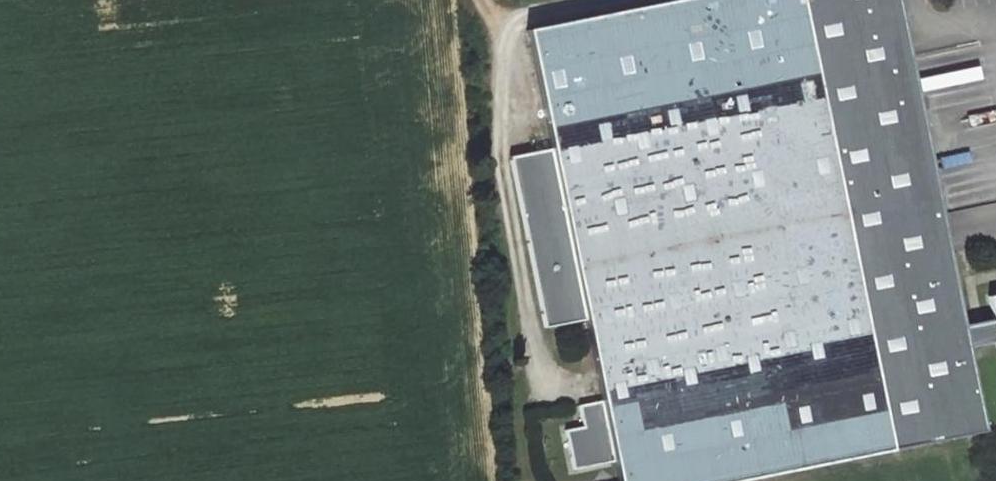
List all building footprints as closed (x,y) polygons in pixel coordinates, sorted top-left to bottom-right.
[(897,0),(669,0),(524,30),(549,148),(508,157),(544,328),(585,319),(601,400),(579,405),(583,426),(565,430),(573,470),(614,461),(618,480),(737,480),(986,429),(969,345),(995,339),(995,290),(987,292),(992,314),(964,320),(897,0)]
